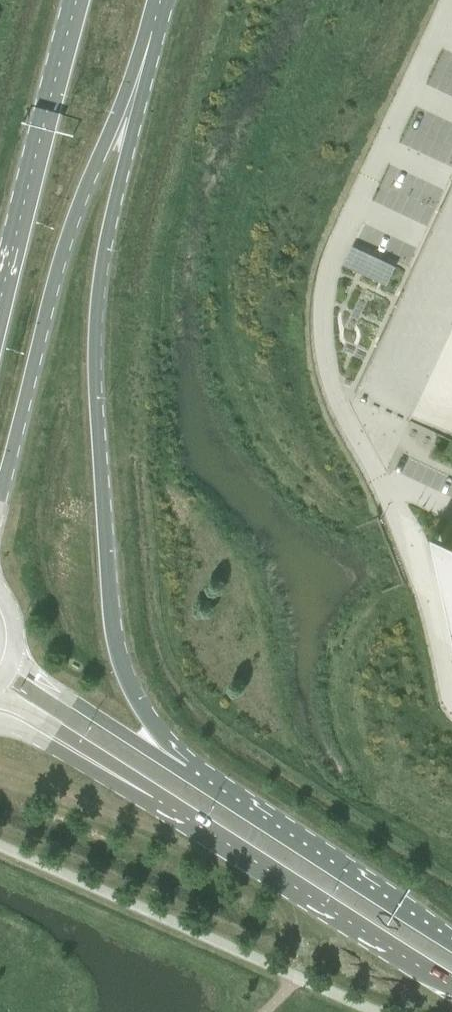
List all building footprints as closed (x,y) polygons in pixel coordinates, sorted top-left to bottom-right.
[(353,248),(346,267),(388,282),(395,262),(353,248)] [(432,535),(451,628),(451,544),(432,535)]
